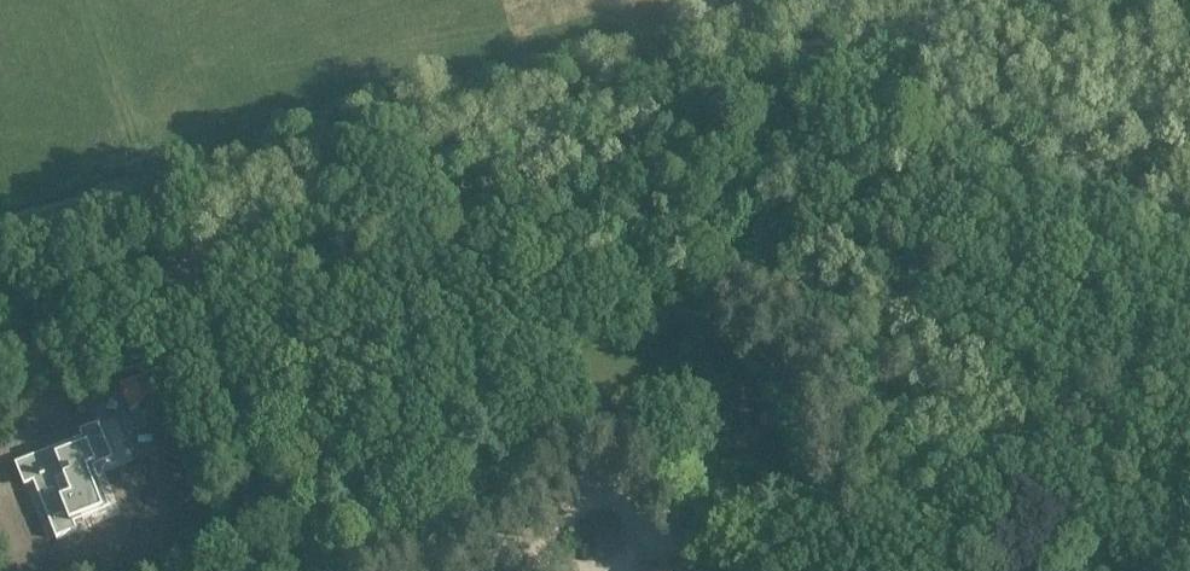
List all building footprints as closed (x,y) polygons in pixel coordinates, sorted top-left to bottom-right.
[(95,433),(17,464),(26,484),(35,480),(59,539),(78,531),(74,523),(110,509),(93,467),(106,461),(95,433)] [(123,437),(101,444),(110,471),(132,463),(123,437)]
